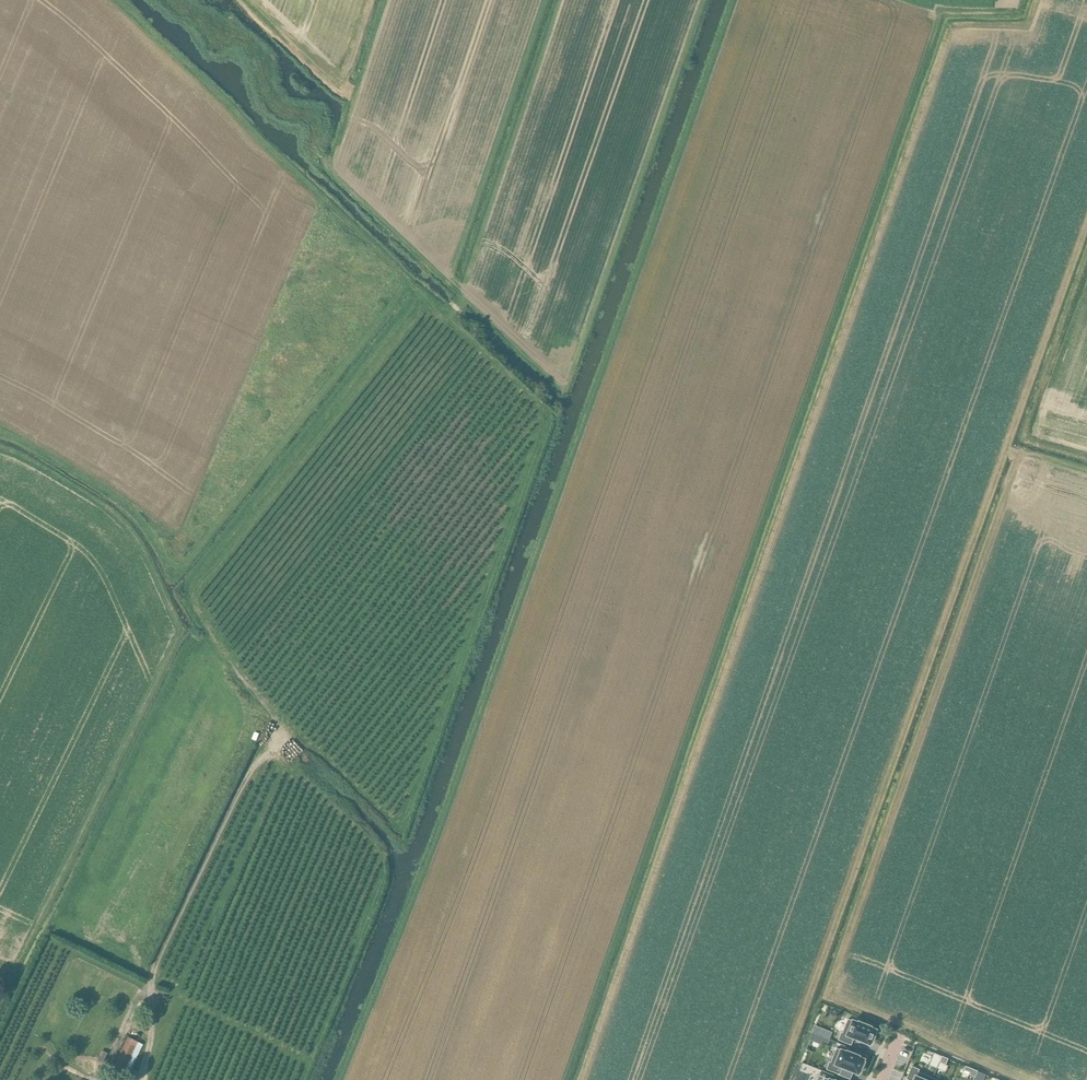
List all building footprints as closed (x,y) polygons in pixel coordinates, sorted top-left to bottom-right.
[(854,1038),(870,1044),(871,1042),(872,1042),(876,1033),(875,1032),(876,1030),(870,1028),(871,1027),(859,1022),(858,1023),(848,1019),(843,1033),(841,1032),(838,1040),(851,1045),(854,1038)] [(824,1030),(822,1037),(823,1037),(829,1039),(832,1033),(824,1030)] [(125,1035),(110,1067),(122,1073),(137,1041),(127,1036),(128,1036),(125,1035)] [(830,1062),(826,1069),(839,1074),(842,1067),(859,1074),(860,1071),(860,1072),(864,1062),(863,1062),(864,1059),(859,1057),(859,1056),(847,1052),(836,1048),(831,1062),(830,1062)] [(934,1053),(928,1065),(937,1068),(939,1062),(942,1056),(934,1053)] [(942,1056),(939,1062),(946,1065),(948,1059),(942,1056)] [(933,1078),(918,1072),(919,1069),(912,1066),(907,1079),(909,1079),(932,1079),(933,1078)] [(965,1066),(964,1070),(970,1072),(969,1074),(975,1077),(976,1075),(977,1071),(965,1066)]
